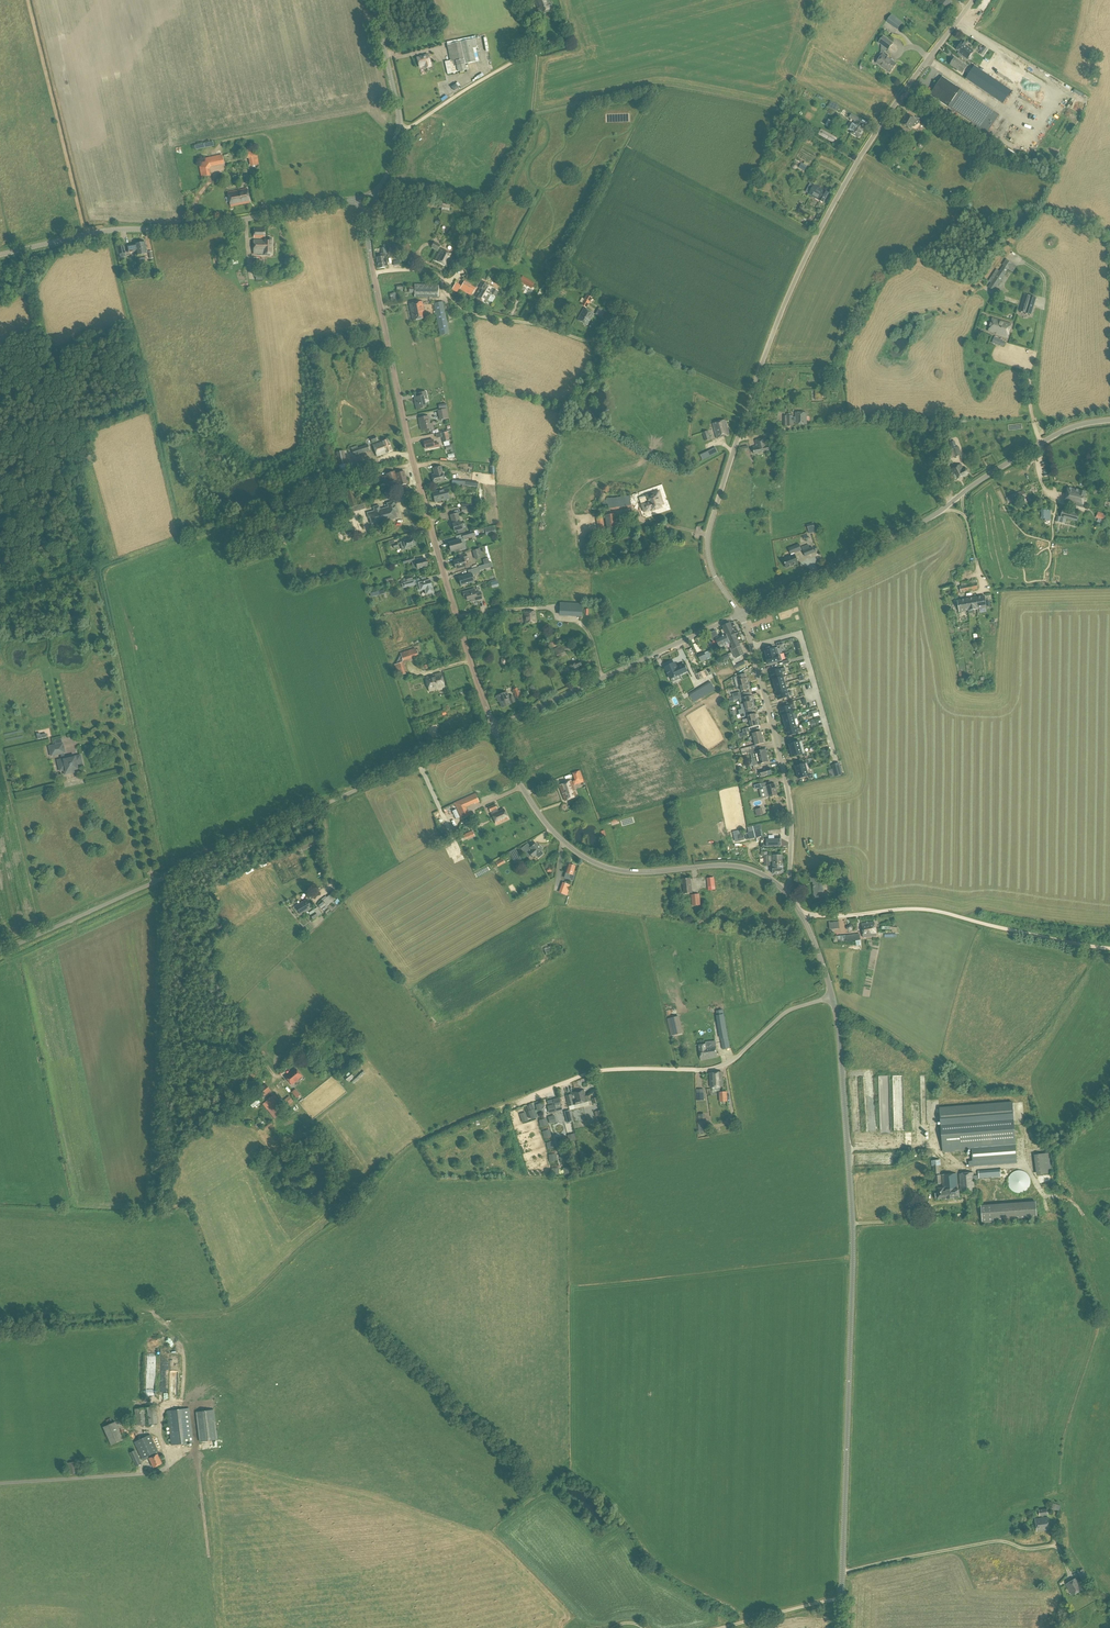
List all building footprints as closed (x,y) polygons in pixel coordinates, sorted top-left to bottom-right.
[(537,9),(539,16),(553,10),(551,5),(549,6),(547,0),(533,0),(537,9)] [(942,5),(948,9),(954,0),(945,0),(942,5)] [(523,10),(527,20),(535,17),(531,7),(523,10)] [(889,21),(891,23),(886,28),(895,36),(906,25),(894,14),(889,21)] [(480,35),(480,38),(485,37),(488,50),(491,49),(488,33),(480,35)] [(879,43),(882,45),(887,49),(888,50),(893,44),(883,37),(879,43)] [(445,62),(448,74),(460,71),(460,73),(464,72),(464,71),(466,70),(465,64),(476,62),(473,49),(478,48),(476,39),(447,45),(451,61),(445,62)] [(961,43),(957,48),(960,51),(958,54),(962,57),(963,55),(968,59),(974,51),(965,45),(967,43),(963,40),(961,43)] [(883,55),(883,54),(881,53),(879,56),(881,57),(876,63),(889,73),(896,64),(887,57),(888,56),(887,55),(885,54),(884,54),(883,55)] [(417,58),(419,67),(425,66),(425,69),(431,67),(430,64),(431,64),(428,55),(417,58)] [(950,64),(962,73),(966,66),(960,62),(954,58),(950,64)] [(860,67),(867,71),(870,67),(862,62),(860,67)] [(1012,91),(977,67),(974,66),(966,78),(1003,104),(1012,91)] [(930,95),(972,124),(970,127),(985,137),(1000,115),(960,89),(942,77),(930,95)] [(1030,90),(1024,92),(1027,99),(1033,96),(1030,90)] [(421,105),(409,111),(411,115),(423,109),(421,105)] [(1046,117),(1052,120),(1056,112),(1051,109),(1046,117)] [(851,114),(849,118),(854,121),(856,122),(858,123),(860,119),(851,114)] [(907,114),(901,124),(911,130),(913,127),(914,127),(920,123),(920,122),(917,120),(907,114)] [(920,124),(926,127),(927,125),(930,127),(931,125),(933,120),(925,116),(920,124)] [(852,124),(849,130),(853,132),(851,134),(859,138),(864,129),(857,125),(858,123),(856,122),(854,121),(852,125),(852,124)] [(819,134),(833,143),(836,138),(822,130),(819,134)] [(945,145),(948,141),(937,133),(935,138),(933,140),(937,143),(939,140),(945,145)] [(244,151),(245,158),(249,158),(250,159),(251,166),(259,165),(257,154),(250,150),(244,151)] [(200,167),(202,177),(210,176),(209,169),(211,166),(224,163),(222,155),(206,159),(200,167)] [(799,168),(804,172),(807,166),(808,164),(804,162),(803,164),(801,163),(799,168)] [(809,195),(812,197),(823,203),(829,193),(818,187),(814,185),(809,195)] [(227,193),(230,207),(250,203),(247,189),(227,193)] [(254,238),(265,238),(265,229),(254,229),(254,238)] [(254,254),(264,254),(264,255),(271,255),(272,239),(265,239),(265,240),(254,240),(254,254)] [(137,257),(138,257),(139,261),(145,260),(144,254),(148,254),(146,242),(140,244),(142,255),(140,255),(140,257),(137,257)] [(431,248),(437,251),(440,245),(434,242),(431,248)] [(142,255),(140,244),(135,244),(135,245),(127,246),(128,253),(136,251),(137,255),(135,255),(136,258),(137,257),(140,257),(140,255),(142,255)] [(380,257),(377,258),(378,269),(388,267),(385,254),(384,247),(380,248),(381,255),(380,255),(380,257)] [(435,261),(448,267),(454,256),(440,249),(435,261)] [(512,260),(518,263),(521,258),(515,255),(512,260)] [(1003,274),(1007,268),(1003,265),(999,271),(998,271),(988,286),(993,289),(996,285),(997,285),(1004,274),(1003,274)] [(519,281),(531,288),(534,283),(522,276),(519,281)] [(474,297),(486,304),(491,296),(490,295),(491,294),(494,296),(497,291),(494,289),(483,282),(479,288),(480,288),(474,297)] [(458,292),(461,286),(456,283),(452,290),(457,293),(458,292)] [(463,284),(458,292),(470,299),(474,291),(463,284)] [(415,298),(439,298),(439,286),(415,286),(415,298)] [(1025,294),(1020,311),(1030,315),(1036,298),(1025,294)] [(581,305),(586,308),(592,298),(587,295),(581,305)] [(409,305),(413,321),(426,318),(422,302),(409,305)] [(434,303),(440,336),(449,334),(443,302),(434,303)] [(578,320),(587,325),(594,314),(584,309),(578,320)] [(993,318),(988,332),(1007,338),(1011,326),(1000,322),(1000,321),(993,318)] [(993,343),(1000,346),(1003,347),(1005,342),(1002,341),(1002,340),(994,337),(993,343)] [(415,398),(417,410),(426,408),(424,400),(427,400),(426,392),(418,394),(419,397),(415,398)] [(440,411),(442,420),(449,419),(447,409),(440,411)] [(783,416),(783,426),(793,426),(793,423),(796,422),(796,425),(807,425),(807,423),(810,422),(810,416),(807,416),(807,413),(796,413),(796,418),(793,418),(793,416),(791,416),(791,414),(786,414),(786,416),(783,416)] [(419,419),(421,431),(425,430),(425,433),(434,431),(432,425),(432,424),(430,425),(428,417),(419,419)] [(713,424),(717,439),(730,435),(726,420),(713,424)] [(441,433),(443,443),(449,441),(447,432),(441,433)] [(753,447),(754,454),(771,450),(770,445),(768,446),(766,438),(755,441),(757,447),(753,447)] [(373,445),(377,457),(387,453),(392,451),(388,440),(383,442),(373,445)] [(424,442),(425,449),(430,448),(430,449),(439,447),(438,443),(434,444),(433,440),(424,442)] [(352,450),(354,455),(370,450),(368,445),(352,450)] [(952,450),(949,451),(951,459),(961,455),(958,447),(951,449),(952,450)] [(336,453),(339,465),(347,463),(344,451),(336,453)] [(347,463),(339,465),(341,474),(342,474),(349,472),(348,469),(347,463)] [(961,464),(951,469),(952,471),(953,471),(954,474),(953,475),(956,480),(957,479),(968,474),(966,469),(964,470),(961,464)] [(432,476),(434,484),(445,481),(443,473),(442,473),(441,467),(433,469),(434,473),(435,473),(435,475),(432,476)] [(386,474),(387,478),(389,483),(393,481),(395,487),(399,486),(408,484),(404,471),(396,474),(395,472),(386,474)] [(387,478),(386,474),(386,473),(382,475),(381,473),(376,475),(377,477),(363,482),(365,487),(387,478)] [(1068,487),(1064,502),(1083,506),(1086,492),(1068,487)] [(345,489),(351,506),(356,504),(351,488),(345,489)] [(433,493),(435,502),(449,499),(447,489),(433,493)] [(647,496),(639,498),(641,505),(640,505),(643,512),(652,509),(652,510),(662,507),(662,504),(664,503),(661,493),(658,494),(657,491),(647,495),(647,496)] [(1010,502),(1026,496),(1024,491),(1008,496),(1010,502)] [(614,498),(606,499),(608,511),(631,508),(629,496),(614,498)] [(367,513),(369,519),(370,518),(372,525),(397,518),(396,513),(397,513),(396,509),(397,509),(396,505),(395,506),(394,502),(387,503),(388,507),(380,510),(379,506),(373,507),(374,511),(367,513)] [(1077,522),(1079,514),(1063,510),(1061,517),(1058,517),(1056,522),(1065,524),(1066,519),(1077,522)] [(1099,512),(1096,518),(1103,521),(1106,515),(1099,512)] [(453,524),(452,524),(455,532),(457,531),(463,530),(460,522),(458,513),(450,515),(453,524)] [(605,515),(607,533),(617,531),(616,519),(615,519),(615,514),(605,515)] [(808,526),(810,533),(816,531),(814,524),(808,526)] [(477,530),(474,531),(470,532),(462,535),(464,540),(479,535),(478,533),(477,530)] [(400,542),(402,550),(405,549),(405,550),(410,548),(410,547),(415,546),(413,539),(403,541),(403,542),(400,542)] [(449,543),(451,551),(453,551),(454,552),(457,551),(458,550),(462,549),(462,550),(466,548),(465,543),(460,544),(459,540),(449,543)] [(792,556),(783,560),(787,568),(798,563),(794,553),(801,550),(799,544),(789,549),(792,556)] [(802,548),(805,557),(815,553),(813,548),(810,549),(809,546),(802,548)] [(473,550),(476,559),(482,557),(479,549),(473,550)] [(454,562),(456,569),(466,566),(464,559),(468,558),(466,554),(460,556),(461,560),(454,562)] [(415,564),(414,564),(415,568),(416,567),(417,569),(427,567),(425,559),(420,560),(420,559),(415,560),(415,561),(414,561),(415,564)] [(459,578),(461,586),(474,582),(472,575),(480,573),(478,568),(468,571),(469,574),(459,578)] [(433,593),(430,580),(426,581),(425,577),(417,579),(420,591),(424,590),(426,595),(433,593)] [(463,593),(465,597),(466,597),(468,600),(473,599),(474,601),(482,599),(481,592),(476,594),(475,589),(463,593)] [(976,597),(978,609),(986,607),(984,596),(976,597)] [(978,609),(976,597),(966,599),(968,611),(969,611),(969,613),(975,612),(974,610),(978,609)] [(968,611),(966,599),(957,601),(959,612),(968,611)] [(559,616),(582,617),(582,604),(560,603),(559,616)] [(524,613),(525,624),(536,622),(535,611),(524,613)] [(724,629),(730,643),(732,648),(744,642),(736,625),(732,627),(730,623),(723,626),(724,629)] [(730,643),(724,629),(721,631),(724,636),(722,636),(722,637),(721,638),(723,641),(722,641),(724,646),(730,643)] [(724,646),(722,641),(723,641),(721,638),(722,637),(722,636),(719,638),(716,631),(710,633),(712,639),(714,638),(714,640),(716,639),(717,642),(711,645),(714,650),(724,646)] [(744,642),(732,648),(730,649),(732,652),(733,652),(736,658),(748,653),(744,642)] [(767,658),(780,654),(778,647),(768,650),(766,650),(766,651),(765,651),(766,656),(767,658)] [(401,654),(403,660),(418,655),(416,649),(401,654)] [(699,656),(702,662),(707,660),(705,654),(705,653),(699,656)] [(781,654),(780,654),(767,658),(766,658),(767,661),(768,663),(768,665),(782,661),(781,654)] [(395,664),(399,676),(406,674),(402,662),(395,664)] [(569,667),(573,675),(580,672),(578,668),(582,667),(580,662),(569,667)] [(665,667),(671,679),(680,675),(687,671),(684,665),(677,668),(675,663),(665,667)] [(783,677),(782,673),(786,672),(785,668),(781,669),(770,672),(772,677),(771,677),(772,680),(773,680),(783,677)] [(707,670),(696,675),(699,681),(710,676),(707,670)] [(426,677),(429,691),(445,687),(441,673),(426,677)] [(740,686),(749,684),(747,678),(746,678),(745,674),(738,676),(734,678),(737,687),(740,686)] [(785,683),(783,677),(773,680),(774,683),(775,685),(775,686),(785,683)] [(787,689),(785,683),(775,686),(775,688),(776,688),(776,692),(787,689)] [(737,687),(736,687),(737,690),(741,689),(742,692),(750,690),(749,684),(740,686),(737,687)] [(690,695),(694,702),(711,692),(707,685),(690,695)] [(789,697),(793,696),(792,692),(788,693),(787,689),(776,692),(775,692),(776,695),(777,695),(778,700),(789,697)] [(497,696),(501,708),(510,705),(510,704),(511,704),(511,705),(515,703),(512,696),(509,698),(510,699),(509,699),(509,701),(508,699),(509,699),(507,693),(497,696)] [(749,696),(743,698),(745,704),(754,701),(752,696),(750,696),(749,696)] [(742,709),(739,710),(740,715),(741,715),(744,714),(745,713),(749,712),(753,711),(754,711),(753,708),(754,708),(755,707),(754,701),(745,704),(746,708),(742,709)] [(793,714),(792,709),(795,708),(794,704),(790,706),(790,705),(780,708),(781,713),(780,713),(781,717),(783,716),(793,714)] [(750,722),(758,720),(757,713),(748,716),(749,718),(745,719),(746,722),(749,721),(750,722)] [(794,719),(793,714),(783,716),(784,720),(784,722),(794,719)] [(796,725),(794,719),(784,722),(784,723),(785,724),(786,728),(796,725)] [(760,725),(758,720),(750,722),(751,727),(746,728),(747,732),(752,731),(756,730),(755,726),(760,725)] [(802,732),(801,728),(797,729),(796,725),(786,728),(785,728),(785,732),(786,732),(788,736),(798,733),(802,732)] [(757,733),(756,730),(752,731),(753,736),(751,737),(751,740),(754,739),(754,740),(763,737),(761,731),(757,733)] [(763,737),(754,740),(756,745),(765,743),(763,737)] [(801,748),(799,742),(793,743),(791,744),(789,744),(791,751),(801,748)] [(49,746),(52,755),(61,753),(62,760),(59,761),(60,765),(59,765),(60,770),(66,769),(67,773),(73,772),(72,770),(78,769),(77,767),(82,765),(81,760),(83,760),(82,755),(72,757),(65,758),(64,753),(65,752),(63,743),(49,746)] [(751,750),(751,753),(752,753),(755,752),(757,758),(767,756),(768,756),(766,749),(761,751),(758,751),(758,748),(753,750),(751,750)] [(803,754),(801,748),(791,751),(793,757),(794,756),(796,756),(803,754)] [(753,759),(752,760),(752,762),(753,766),(754,769),(755,769),(756,768),(763,767),(762,763),(769,762),(767,756),(757,758),(753,759)] [(838,763),(831,765),(835,776),(841,775),(838,763)] [(807,770),(805,764),(799,765),(797,766),(795,766),(797,773),(807,770)] [(756,768),(756,771),(760,770),(761,772),(758,773),(760,777),(762,776),(762,777),(772,774),(770,768),(763,770),(763,767),(756,768)] [(809,776),(807,770),(797,773),(799,779),(800,778),(800,779),(802,778),(809,776)] [(572,774),(575,781),(582,778),(580,771),(572,774)] [(559,785),(565,801),(577,797),(571,781),(559,785)] [(754,786),(755,790),(764,787),(766,798),(777,795),(775,784),(771,785),(771,781),(754,786)] [(475,794),(455,803),(462,819),(470,815),(468,811),(468,812),(466,807),(474,803),(475,804),(478,802),(475,794)] [(492,815),(496,825),(508,819),(504,809),(497,812),(496,810),(497,809),(495,805),(489,808),(491,812),(492,812),(493,814),(492,815)] [(781,846),(780,839),(766,839),(766,847),(781,846)] [(312,845),(309,840),(299,846),(302,850),(312,845)] [(539,846),(536,843),(531,848),(530,846),(525,851),(530,857),(531,856),(533,858),(536,855),(542,850),(541,850),(542,849),(542,848),(540,846),(539,846)] [(516,851),(510,855),(513,860),(519,856),(516,851)] [(761,852),(761,856),(763,856),(764,867),(770,867),(770,862),(773,862),(773,870),(773,874),(783,874),(783,869),(783,855),(767,856),(767,852),(761,852)] [(575,873),(573,873),(575,867),(568,864),(565,873),(567,873),(566,878),(572,880),(575,873)] [(839,880),(842,880),(841,872),(838,873),(838,874),(832,875),(832,881),(839,881),(839,880)] [(811,877),(811,882),(815,882),(815,886),(814,886),(815,896),(824,895),(822,876),(811,877)] [(683,879),(684,894),(692,893),(690,878),(683,879)] [(326,896),(322,900),(323,902),(326,905),(327,906),(336,899),(331,894),(327,897),(326,896)] [(296,906),(301,915),(312,908),(307,899),(296,906)] [(874,922),(862,924),(863,930),(863,937),(877,936),(876,929),(874,922)] [(860,934),(837,936),(838,942),(861,940),(860,934)] [(716,1011),(723,1049),(730,1048),(723,1010),(716,1011)] [(670,1024),(674,1034),(687,1030),(685,1023),(677,1026),(676,1022),(670,1024)] [(699,1045),(701,1060),(717,1057),(716,1045),(706,1046),(706,1044),(699,1045)] [(285,1077),(291,1085),(302,1076),(295,1069),(285,1077)] [(710,1073),(711,1087),(723,1086),(722,1072),(710,1073)] [(271,1091),(266,1084),(256,1092),(261,1099),(271,1091)] [(572,1096),(575,1105),(588,1101),(587,1096),(586,1096),(584,1090),(572,1093),(573,1095),(572,1096)] [(719,1092),(720,1102),(727,1101),(727,1092),(719,1092)] [(575,1105),(572,1096),(571,1094),(566,1096),(569,1107),(575,1105)] [(266,1102),(276,1115),(285,1108),(274,1095),(266,1102)] [(309,1104),(302,1095),(289,1105),(296,1114),(309,1104)] [(941,1108),(940,1108),(941,1121),(943,1152),(972,1150),(972,1149),(971,1144),(1015,1140),(1012,1103),(941,1108)] [(905,1115),(905,1106),(896,1106),(896,1115),(905,1115)] [(570,1110),(564,1112),(567,1123),(572,1121),(570,1110)] [(567,1132),(564,1113),(558,1114),(561,1133),(567,1132)] [(262,1119),(255,1124),(259,1129),(265,1124),(262,1119)] [(972,1161),(969,1161),(969,1166),(973,1166),(973,1165),(1017,1162),(1015,1140),(971,1144),(972,1149),(972,1150),(972,1161)] [(939,1174),(939,1165),(940,1165),(940,1160),(931,1160),(931,1166),(932,1166),(933,1174),(939,1174)] [(1030,1182),(1031,1179),(1030,1177),(1030,1175),(1029,1173),(1027,1171),(1026,1170),(1024,1169),(1021,1168),(1019,1168),(1017,1169),(1015,1169),(1013,1170),(1011,1172),(1010,1173),(1009,1175),(1008,1178),(1008,1180),(1009,1182),(1009,1184),(1010,1186),(1012,1188),(1014,1189),(1016,1190),(1018,1191),(1020,1191),(1022,1190),(1024,1190),(1026,1188),(1027,1187),(1029,1186),(1030,1184),(1030,1182)] [(979,1171),(979,1178),(1001,1177),(1001,1169),(979,1171)] [(959,1174),(961,1193),(975,1192),(974,1180),(978,1180),(978,1175),(974,1176),(974,1172),(959,1174)] [(934,1193),(935,1199),(939,1198),(939,1199),(960,1197),(959,1189),(959,1188),(958,1188),(957,1174),(942,1175),(943,1188),(938,1188),(939,1193),(934,1193)] [(981,1206),(982,1223),(1037,1219),(1036,1202),(981,1206)] [(157,1421),(156,1406),(148,1407),(150,1422),(157,1421)] [(135,1409),(136,1419),(137,1426),(147,1424),(146,1408),(135,1409)] [(167,1411),(171,1445),(193,1443),(189,1408),(167,1411)] [(196,1412),(200,1442),(218,1440),(214,1410),(196,1412)] [(103,1427),(111,1445),(123,1440),(116,1422),(103,1427)] [(157,1431),(154,1432),(159,1449),(163,1448),(157,1431)] [(134,1443),(142,1459),(155,1452),(148,1436),(134,1443)] [(135,1450),(130,1452),(134,1461),(139,1459),(135,1450)] [(149,1459),(154,1467),(162,1463),(158,1455),(149,1459)] [(66,1464),(67,1475),(81,1473),(79,1462),(66,1464)] [(1047,1508),(1039,1509),(1040,1516),(1048,1515),(1047,1508)] [(1035,1519),(1037,1531),(1050,1530),(1048,1517),(1035,1519)] [(1078,1572),(1082,1580),(1088,1577),(1083,1569),(1078,1572)] [(1066,1584),(1068,1588),(1066,1589),(1070,1595),(1072,1594),(1073,1595),(1083,1589),(1076,1578),(1066,1584)]
